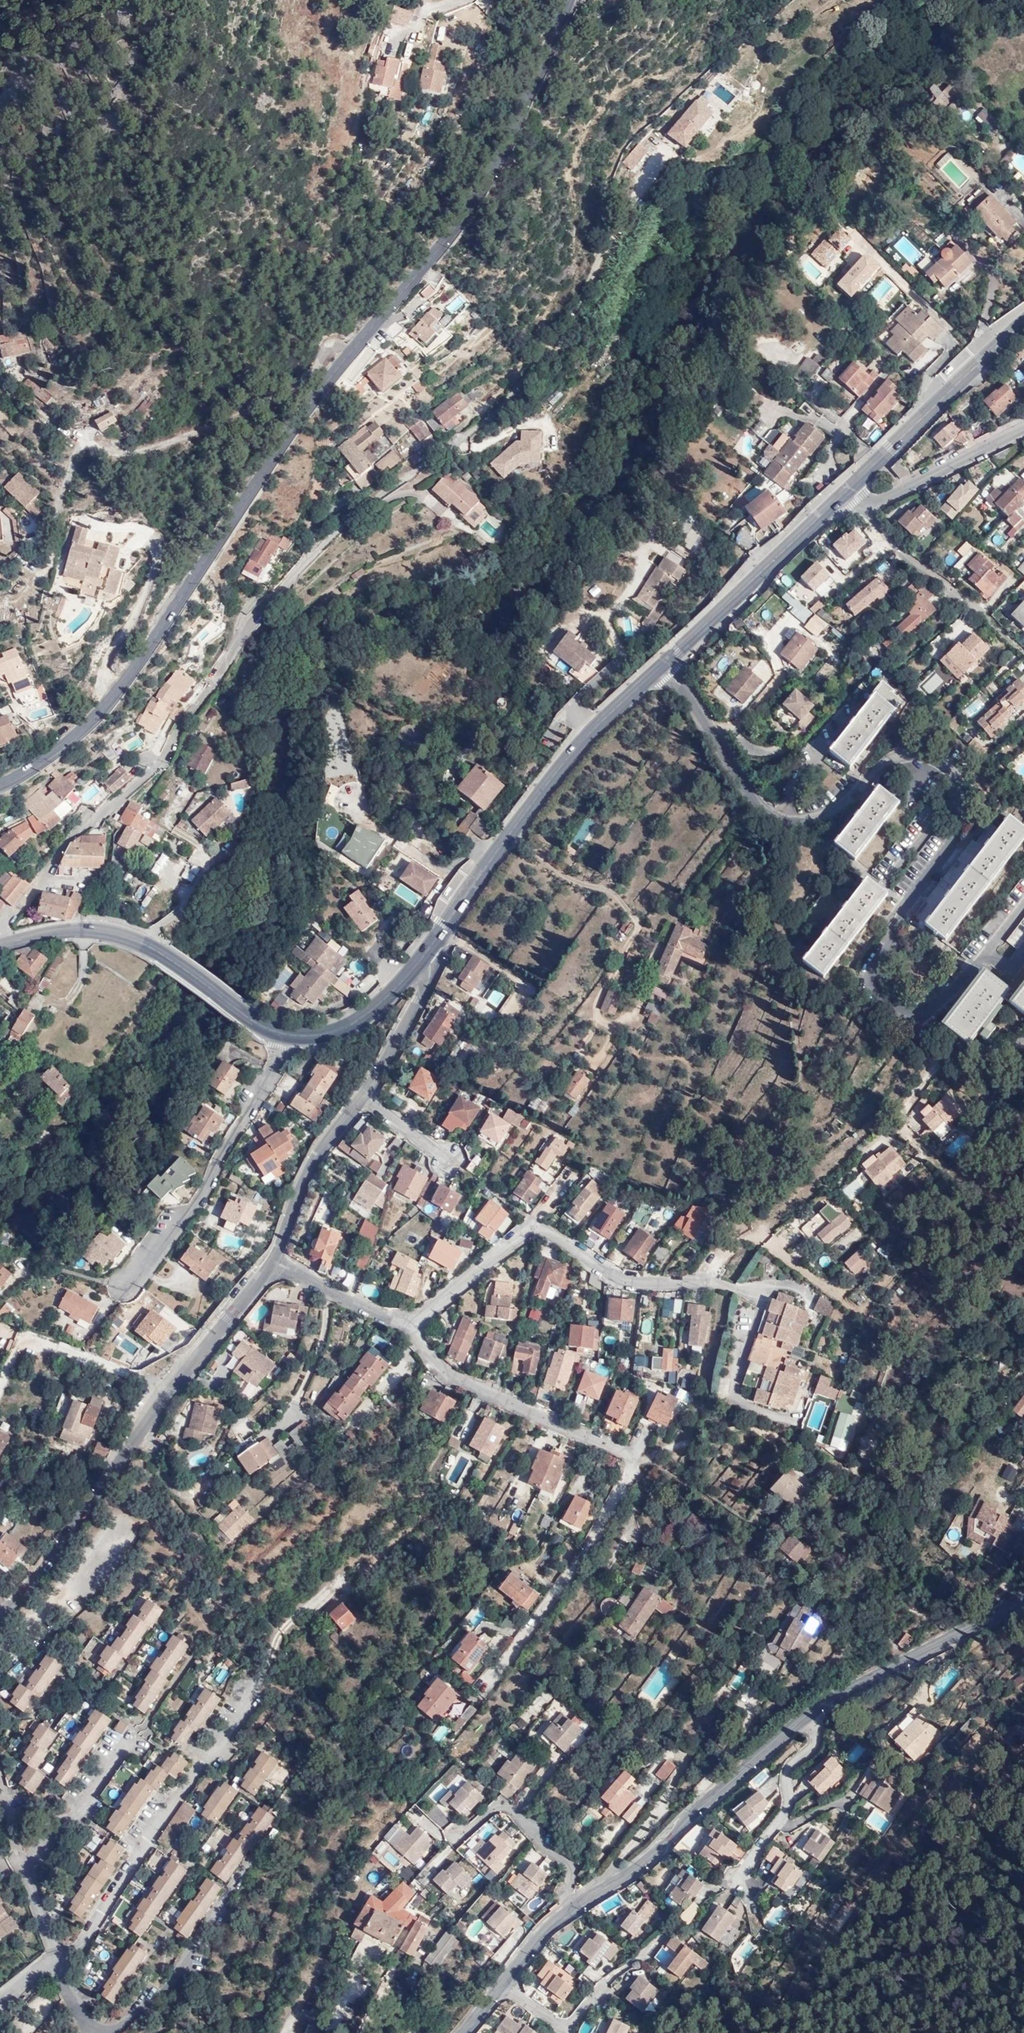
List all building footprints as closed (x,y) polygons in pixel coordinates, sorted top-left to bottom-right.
[(407,27),(409,19),(405,17),(392,11),(387,23),(404,29),(407,27)] [(435,98),(442,74),(436,73),(438,64),(442,51),(428,47),(424,60),(422,62),(414,92),(435,98)] [(381,88),(380,93),(379,96),(388,98),(388,99),(399,102),(407,67),(387,63),(386,66),(377,64),(372,86),(381,88)] [(957,102),(948,93),(932,108),(941,117),(957,102)] [(685,148),(713,114),(696,101),(668,135),(685,148)] [(998,124),(983,107),(976,114),(991,130),(998,124)] [(630,169),(646,150),(638,143),(623,162),(630,169)] [(969,207),(985,193),(982,189),(979,186),(963,200),(966,204),(969,207)] [(1011,219),(985,193),(969,207),(1001,240),(1012,229),(1007,223),(1011,219)] [(825,236),(809,253),(825,268),(841,251),(825,236)] [(972,264),(956,247),(951,251),(946,250),(941,254),(942,261),(925,275),(934,285),(938,281),(945,289),(972,264)] [(862,252),(835,280),(849,294),(877,266),(862,252)] [(815,277),(820,268),(807,261),(802,270),(815,277)] [(445,278),(431,269),(424,278),(437,288),(445,278)] [(899,325),(913,312),(909,308),(895,321),(899,325)] [(431,310),(425,316),(432,323),(438,316),(431,310)] [(903,329),(895,337),(887,346),(899,358),(904,354),(915,365),(928,352),(924,346),(931,340),(932,341),(943,330),(924,311),(918,317),(913,312),(899,325),(903,329)] [(432,323),(425,316),(424,315),(408,333),(422,346),(439,329),(432,323)] [(891,333),(895,337),(903,329),(899,325),(891,333)] [(878,335),(882,340),(891,333),(886,328),(878,335)] [(23,331),(0,338),(0,356),(2,362),(30,353),(23,331)] [(402,347),(412,342),(409,335),(398,340),(402,347)] [(817,371),(825,360),(819,355),(813,361),(809,358),(800,371),(811,378),(818,372),(817,371)] [(381,393),(403,376),(397,369),(401,367),(392,357),(388,361),(384,357),(365,373),(381,393)] [(860,399),(874,383),(854,365),(839,380),(860,399)] [(835,376),(829,370),(823,375),(829,382),(835,376)] [(367,383),(363,379),(349,391),(356,399),(365,392),(361,387),(367,383)] [(45,408),(51,401),(28,381),(22,388),(45,408)] [(871,399),(864,405),(873,413),(868,417),(874,423),(887,410),(889,412),(901,401),(894,393),(897,391),(889,382),(876,393),(879,396),(873,401),(871,399)] [(1017,402),(1004,387),(996,393),(995,392),(984,401),(998,417),(1017,402)] [(456,394),(430,415),(440,427),(466,406),(456,394)] [(873,413),(864,405),(860,410),(868,417),(873,413)] [(99,433),(116,424),(109,414),(92,422),(99,433)] [(430,415),(424,420),(433,431),(440,427),(430,415)] [(419,445),(430,437),(413,417),(403,425),(419,445)] [(976,440),(963,426),(961,428),(953,421),(934,437),(946,449),(955,440),(962,448),(976,440)] [(797,437),(794,441),(791,440),(780,453),(781,454),(799,468),(810,454),(811,455),(825,437),(808,422),(807,422),(796,436),(797,437)] [(788,422),(784,427),(791,433),(795,427),(788,422)] [(374,462),(392,448),(373,424),(368,427),(366,424),(338,447),(351,464),(345,469),(356,483),(373,469),(374,462)] [(516,441),(492,463),(504,477),(521,462),(530,460),(540,460),(541,432),(522,431),(521,441),(516,441)] [(787,436),(776,450),(777,451),(780,453),(791,440),(787,436)] [(403,461),(394,451),(376,466),(382,473),(391,466),(394,469),(403,461)] [(777,451),(772,457),(775,460),(780,453),(777,451)] [(422,462),(419,458),(415,453),(408,459),(414,467),(422,462)] [(780,453),(775,460),(766,471),(789,490),(793,484),(789,481),(799,468),(781,454),(780,453)] [(911,473),(901,458),(892,468),(901,479),(911,473)] [(14,479),(6,487),(27,507),(35,499),(41,493),(20,473),(14,479)] [(0,474),(0,485),(4,485),(6,487),(14,479),(8,474),(0,474)] [(448,503),(465,518),(479,504),(448,474),(432,491),(446,505),(448,503)] [(938,507),(951,518),(978,487),(964,476),(938,507)] [(1023,520),(1016,513),(1023,505),(1023,501),(1023,500),(1023,498),(1023,484),(1019,480),(1004,496),(996,490),(986,501),(994,508),(996,505),(1011,517),(1007,522),(1015,529),(1023,520)] [(762,506),(773,498),(769,492),(758,500),(762,506)] [(785,514),(773,498),(762,506),(758,500),(746,509),(762,531),(785,514)] [(35,499),(27,507),(37,516),(45,508),(35,499)] [(479,504),(465,518),(476,528),(487,517),(482,512),(485,509),(479,504)] [(922,526),(926,529),(928,531),(937,522),(921,507),(917,512),(913,517),(909,514),(908,513),(904,517),(901,515),(895,521),(916,541),(921,535),(917,532),(922,526)] [(1023,520),(1015,529),(1019,531),(1023,527),(1023,521),(1023,520)] [(690,551),(702,532),(685,522),(674,541),(690,551)] [(852,524),(831,542),(845,559),(866,541),(852,524)] [(921,535),(926,529),(922,526),(917,532),(921,535)] [(78,527),(66,566),(88,572),(85,579),(84,584),(101,589),(116,594),(122,572),(114,570),(120,549),(100,543),(97,552),(84,548),(89,530),(78,527)] [(268,589),(281,572),(268,563),(277,549),(283,552),(288,544),(282,540),(281,543),(270,538),(267,542),(262,539),(242,572),(256,580),(268,589)] [(958,552),(963,557),(968,552),(963,547),(958,552)] [(846,570),(862,557),(856,550),(840,564),(846,570)] [(978,552),(966,565),(973,571),(967,578),(981,589),(978,592),(984,598),(1005,575),(999,569),(995,574),(989,568),(992,564),(978,552)] [(1015,570),(1023,577),(1023,559),(1015,570)] [(648,618),(655,622),(664,609),(657,604),(669,584),(675,587),(685,571),(666,560),(659,569),(657,568),(649,580),(647,584),(644,582),(642,581),(632,596),(653,610),(648,618)] [(793,587),(809,604),(815,597),(814,597),(831,580),(816,565),(793,587)] [(973,571),(966,565),(961,571),(967,578),(973,571)] [(85,579),(88,572),(66,566),(64,573),(85,579)] [(897,588),(907,580),(905,577),(895,586),(897,588)] [(912,586),(907,580),(897,588),(902,594),(906,591),(912,586)] [(878,605),(889,597),(879,583),(845,606),(854,616),(875,601),(878,605)] [(98,600),(101,589),(84,584),(81,595),(98,600)] [(918,593),(912,586),(906,591),(913,599),(915,598),(917,601),(906,610),(911,616),(919,626),(935,612),(928,602),(933,598),(924,588),(918,593)] [(57,595),(52,608),(61,612),(66,598),(57,595)] [(809,604),(806,606),(817,615),(825,607),(815,597),(809,604)] [(796,600),(788,608),(803,622),(811,613),(796,600)] [(817,615),(806,606),(815,616),(817,615)] [(1013,617),(1023,628),(1023,606),(1013,617)] [(657,623),(655,622),(648,618),(646,616),(641,624),(652,631),(657,623)] [(914,630),(919,626),(911,616),(893,633),(895,635),(883,646),(889,653),(914,632),(914,630)] [(734,629),(742,624),(738,617),(730,623),(734,629)] [(860,632),(865,637),(877,626),(873,621),(860,632)] [(569,631),(553,652),(573,667),(579,672),(587,663),(591,666),(596,659),(574,641),(577,637),(569,631)] [(946,656),(963,673),(988,647),(973,633),(961,645),(958,643),(946,656)] [(800,671),(818,651),(800,635),(782,655),(800,671)] [(604,639),(611,656),(617,653),(610,637),(604,639)] [(40,699),(41,699),(36,688),(35,689),(33,690),(15,649),(3,654),(5,658),(0,660),(0,676),(6,674),(10,683),(17,699),(21,697),(24,706),(40,699)] [(958,679),(963,673),(946,656),(940,662),(958,679)] [(570,672),(586,685),(599,672),(591,666),(587,663),(579,672),(573,668),(570,672)] [(941,694),(952,675),(936,666),(933,672),(943,677),(935,691),(941,694)] [(751,694),(762,683),(744,669),(726,691),(739,703),(748,693),(751,694)] [(919,686),(929,694),(942,679),(932,670),(919,686)] [(171,700),(176,703),(195,682),(186,676),(184,677),(177,672),(156,697),(159,701),(157,705),(150,702),(142,716),(140,715),(135,724),(144,728),(145,731),(155,735),(168,712),(165,710),(171,700)] [(989,709),(977,720),(991,736),(1001,728),(1000,725),(1009,717),(1006,712),(1018,702),(1020,704),(1023,701),(1023,688),(1017,679),(1006,689),(1007,693),(998,702),(1001,706),(993,713),(989,709)] [(40,690),(44,700),(48,698),(43,685),(39,687),(40,690)] [(849,769),(903,703),(881,686),(874,694),(875,696),(830,753),(849,769)] [(810,714),(814,709),(796,694),(784,708),(801,723),(798,727),(804,732),(815,720),(810,714)] [(171,714),(179,706),(180,705),(176,703),(171,700),(165,710),(168,712),(171,714)] [(998,702),(989,709),(993,713),(1001,706),(998,702)] [(182,714),(186,712),(179,706),(171,714),(178,721),(182,714)] [(160,738),(171,714),(168,712),(155,735),(160,738)] [(10,742),(9,739),(18,736),(14,727),(11,728),(6,716),(0,718),(0,746),(10,742)] [(944,725),(952,732),(959,725),(950,719),(944,725)] [(218,753),(222,747),(199,733),(194,741),(199,745),(187,767),(203,776),(215,753),(218,753)] [(981,759),(991,750),(983,749),(973,740),(967,746),(981,759)] [(981,759),(983,761),(993,751),(991,750),(981,759)] [(504,787),(488,775),(478,767),(466,783),(468,790),(462,797),(484,813),(504,787)] [(62,819),(72,809),(63,800),(75,788),(70,784),(78,778),(73,771),(64,777),(57,769),(51,774),(57,780),(52,786),(44,778),(20,801),(29,810),(26,812),(30,817),(28,819),(39,834),(47,829),(51,831),(62,820),(62,819)] [(122,769),(103,786),(113,796),(133,781),(122,769)] [(246,788),(245,780),(229,784),(229,790),(246,788)] [(468,790),(466,783),(457,794),(462,797),(468,790)] [(103,786),(99,790),(102,793),(108,799),(113,796),(103,786)] [(855,863),(900,806),(879,789),(833,847),(855,863)] [(88,807),(93,812),(101,803),(108,799),(102,793),(88,807)] [(101,803),(93,812),(96,813),(113,796),(108,799),(101,803)] [(230,814),(215,799),(191,822),(206,838),(230,814)] [(130,802),(120,816),(117,820),(129,828),(137,815),(142,808),(130,802)] [(496,817),(502,809),(497,804),(490,812),(496,817)] [(113,817),(109,815),(102,821),(111,826),(116,820),(113,817)] [(156,826),(149,822),(137,815),(129,828),(143,836),(146,831),(151,834),(156,826)] [(481,820),(480,819),(474,815),(455,838),(462,843),(471,831),(481,820)] [(945,942),(1023,841),(1023,829),(1009,817),(998,831),(986,822),(913,916),(945,942)] [(471,831),(482,839),(491,827),(481,820),(471,831)] [(355,822),(340,851),(368,865),(382,835),(355,822)] [(26,824),(8,836),(0,844),(0,850),(12,862),(27,849),(24,845),(33,836),(26,824)] [(143,836),(129,828),(118,846),(131,854),(143,836)] [(69,843),(98,846),(101,831),(89,829),(69,843)] [(898,839),(872,869),(882,877),(907,847),(898,839)] [(73,868),(101,870),(105,846),(98,846),(69,843),(53,876),(71,878),(73,868)] [(109,862),(104,871),(120,869),(124,863),(111,850),(109,862)] [(403,883),(425,897),(438,877),(409,858),(396,877),(386,871),(377,883),(395,895),(403,883)] [(185,865),(181,876),(192,880),(196,869),(185,865)] [(11,907),(18,897),(29,884),(17,872),(0,892),(0,898),(11,907)] [(823,978),(888,896),(868,880),(802,963),(823,978)] [(65,920),(69,919),(85,895),(66,890),(65,897),(41,894),(37,914),(65,920)] [(362,905),(366,901),(360,892),(351,898),(352,902),(343,907),(362,934),(376,923),(362,905)] [(1023,941),(1023,920),(1007,942),(1017,950),(1023,941)] [(631,927),(624,923),(620,930),(627,935),(631,927)] [(688,939),(691,933),(677,926),(653,974),(659,976),(657,981),(666,985),(683,953),(700,961),(707,948),(688,939)] [(316,938),(304,953),(297,948),(293,954),(312,969),(329,983),(335,977),(333,975),(328,971),(338,959),(323,947),(325,945),(316,938)] [(468,955),(456,946),(452,954),(464,961),(468,955)] [(7,961),(15,967),(22,957),(26,960),(33,952),(30,949),(13,953),(7,961)] [(32,980),(47,962),(33,952),(26,960),(22,957),(15,967),(32,980)] [(489,966),(474,955),(457,980),(462,984),(460,988),(470,994),(489,966)] [(636,958),(628,955),(625,961),(628,963),(625,971),(630,973),(636,958)] [(61,959),(55,956),(36,989),(43,994),(50,983),(47,982),(61,959)] [(338,959),(328,971),(333,975),(343,963),(338,959)] [(359,960),(350,963),(355,976),(363,973),(359,960)] [(954,967),(950,975),(955,977),(959,970),(954,967)] [(1023,1017),(1023,967),(1011,984),(1021,991),(1016,998),(1009,1006),(1023,1017)] [(318,998),(322,993),(329,983),(312,969),(305,978),(300,974),(290,987),(295,990),(290,996),(302,1006),(307,999),(313,1004),(318,998)] [(941,1027),(945,1030),(967,1047),(976,1036),(985,1043),(995,1030),(986,1023),(1003,1001),(1010,993),(984,972),(941,1027)] [(0,981),(0,985),(15,996),(20,989),(3,977),(0,981)] [(616,995),(621,997),(627,986),(621,984),(616,995)] [(655,985),(651,991),(662,997),(666,990),(655,985)] [(269,1004),(278,1011),(288,997),(279,990),(269,1004)] [(609,992),(600,1009),(613,1015),(621,997),(616,995),(609,992)] [(1016,998),(1010,993),(1003,1001),(1009,1006),(1016,998)] [(462,1014),(446,1005),(442,1010),(441,1010),(423,1036),(425,1038),(421,1044),(431,1049),(435,1044),(440,1047),(462,1014)] [(653,1027),(661,1011),(650,1005),(643,1018),(649,1021),(647,1024),(653,1027)] [(24,1009),(7,1040),(18,1048),(25,1036),(30,1038),(38,1025),(32,1021),(34,1016),(24,1009)] [(432,1068),(442,1054),(436,1050),(426,1063),(432,1068)] [(451,1077),(459,1065),(449,1058),(441,1071),(451,1077)] [(209,1085),(225,1096),(240,1073),(224,1062),(209,1085)] [(307,1073),(313,1077),(302,1093),(296,1089),(287,1101),(315,1120),(323,1108),(316,1102),(340,1071),(331,1064),(327,1065),(325,1067),(320,1063),(318,1065),(315,1063),(307,1073)] [(464,1069),(459,1065),(451,1077),(457,1081),(464,1069)] [(62,1078),(50,1066),(40,1078),(59,1096),(55,1100),(62,1107),(75,1093),(61,1080),(62,1078)] [(428,1100),(440,1081),(421,1069),(409,1088),(428,1100)] [(576,1098),(590,1079),(579,1070),(565,1090),(576,1098)] [(1023,1095),(1023,1081),(1022,1079),(1013,1090),(1022,1098),(1023,1095)] [(536,1111),(543,1098),(536,1094),(528,1106),(536,1111)] [(947,1126),(962,1112),(948,1096),(932,1110),(934,1111),(922,1121),(932,1132),(944,1122),(947,1126)] [(470,1127),(481,1110),(463,1097),(443,1126),(454,1133),(461,1121),(470,1127)] [(496,1102),(490,1100),(487,1106),(491,1110),(496,1102)] [(193,1126),(187,1135),(200,1143),(208,1131),(214,1135),(223,1121),(204,1108),(193,1126)] [(524,1118),(512,1112),(509,1119),(520,1125),(524,1118)] [(511,1126),(491,1115),(478,1136),(497,1148),(511,1126)] [(344,1143),(339,1149),(365,1168),(387,1140),(381,1135),(384,1130),(371,1121),(361,1132),(365,1135),(360,1140),(355,1146),(359,1150),(357,1153),(344,1143)] [(181,1131),(187,1135),(193,1126),(187,1122),(181,1131)] [(284,1170),(280,1162),(290,1156),(288,1153),(294,1149),(290,1143),(296,1140),(291,1130),(282,1135),(281,1132),(277,1134),(270,1123),(260,1129),(261,1132),(253,1137),(259,1147),(251,1152),(265,1174),(272,1170),(276,1176),(284,1170)] [(975,1132),(969,1127),(964,1130),(971,1138),(975,1132)] [(563,1158),(569,1148),(567,1147),(556,1140),(549,1150),(563,1158)] [(865,1173),(871,1181),(879,1191),(905,1166),(892,1149),(881,1157),(878,1160),(879,1162),(865,1173)] [(180,1159),(160,1180),(158,1177),(147,1189),(161,1202),(169,1193),(171,1196),(173,1194),(175,1192),(179,1190),(183,1188),(182,1185),(189,1181),(188,1178),(195,1175),(194,1172),(180,1159)] [(381,1180),(389,1168),(381,1162),(372,1174),(381,1180)] [(415,1199),(429,1175),(423,1173),(426,1168),(418,1164),(415,1168),(405,1164),(397,1176),(403,1180),(398,1189),(415,1199)] [(471,1164),(467,1166),(466,1169),(474,1175),(478,1168),(471,1164)] [(863,1186),(871,1181),(865,1173),(857,1179),(863,1186)] [(439,1177),(437,1175),(430,1186),(428,1185),(421,1197),(423,1199),(418,1209),(423,1212),(443,1178),(439,1177)] [(384,1190),(378,1185),(366,1176),(353,1194),(371,1208),(376,1201),(384,1190)] [(536,1188),(540,1182),(531,1177),(527,1182),(524,1181),(514,1193),(529,1204),(539,1191),(536,1188)] [(591,1178),(587,1184),(595,1189),(601,1191),(603,1188),(591,1178)] [(390,1187),(381,1180),(378,1185),(384,1190),(376,1201),(383,1204),(390,1187)] [(595,1189),(587,1184),(574,1199),(576,1201),(567,1214),(575,1219),(578,1221),(601,1191),(595,1189)] [(451,1214),(462,1197),(444,1186),(434,1204),(451,1214)] [(251,1201),(261,1204),(265,1194),(254,1191),(251,1201)] [(353,1194),(345,1204),(364,1217),(371,1208),(353,1194)] [(228,1201),(220,1220),(239,1228),(242,1222),(248,1225),(257,1208),(236,1199),(234,1203),(228,1201)] [(829,1220),(837,1211),(825,1201),(818,1210),(829,1220)] [(508,1215),(495,1206),(494,1208),(487,1203),(476,1220),(483,1225),(478,1234),(490,1242),(508,1215)] [(608,1240),(624,1216),(607,1205),(592,1230),(608,1240)] [(699,1208),(690,1206),(675,1226),(681,1231),(691,1219),(686,1215),(691,1209),(695,1212),(699,1208)] [(710,1209),(699,1208),(695,1212),(691,1209),(686,1215),(691,1219),(681,1231),(700,1243),(709,1232),(718,1238),(726,1228),(732,1217),(726,1214),(720,1221),(718,1222),(715,1226),(704,1218),(710,1209)] [(461,1218),(466,1222),(473,1214),(468,1210),(461,1218)] [(575,1219),(567,1214),(564,1211),(559,1217),(570,1225),(575,1219)] [(402,1230),(412,1221),(410,1218),(400,1223),(402,1230)] [(373,1234),(376,1225),(368,1219),(358,1238),(363,1244),(360,1252),(364,1253),(370,1256),(370,1255),(377,1236),(373,1234)] [(853,1232),(848,1225),(841,1230),(836,1223),(818,1236),(826,1247),(843,1234),(845,1237),(853,1232)] [(321,1261),(317,1272),(324,1276),(335,1247),(337,1248),(342,1237),(320,1228),(316,1239),(312,1244),(313,1253),(311,1256),(321,1261)] [(623,1253),(643,1268),(651,1258),(652,1256),(648,1253),(658,1240),(641,1228),(623,1253)] [(106,1240),(93,1229),(78,1246),(103,1267),(109,1261),(112,1263),(125,1247),(111,1235),(106,1240)] [(841,1250),(862,1235),(857,1229),(837,1243),(841,1250)] [(462,1253),(439,1242),(429,1260),(452,1271),(462,1253)] [(219,1264),(192,1246),(182,1261),(192,1268),(190,1270),(207,1282),(219,1264)] [(652,1256),(651,1258),(659,1265),(668,1254),(659,1246),(652,1256)] [(874,1260),(867,1252),(855,1261),(861,1270),(874,1260)] [(365,1272),(370,1256),(364,1253),(358,1269),(365,1272)] [(400,1294),(418,1300),(424,1280),(418,1279),(419,1274),(417,1273),(420,1263),(399,1255),(395,1267),(401,1270),(408,1272),(400,1294)] [(543,1282),(550,1262),(545,1260),(538,1280),(543,1282)] [(571,1293),(576,1264),(567,1263),(565,1268),(550,1262),(543,1282),(537,1298),(547,1302),(554,1286),(571,1293)] [(10,1276),(0,1268),(0,1288),(10,1276)] [(393,1291),(400,1294),(408,1272),(401,1270),(393,1291)] [(603,1297),(604,1284),(594,1277),(593,1291),(603,1297)] [(357,1292),(376,1299),(380,1287),(361,1280),(357,1292)] [(486,1320),(511,1323),(512,1312),(515,1287),(498,1285),(495,1298),(492,1297),(490,1311),(488,1311),(486,1320)] [(58,1308),(89,1325),(98,1308),(67,1292),(58,1308)] [(820,1297),(814,1311),(828,1317),(835,1304),(820,1297)] [(630,1321),(633,1301),(612,1298),(609,1320),(630,1321)] [(686,1315),(688,1301),(679,1300),(678,1313),(686,1315)] [(771,1301),(755,1348),(755,1349),(785,1360),(788,1352),(790,1353),(792,1348),(795,1348),(802,1328),(792,1324),(796,1310),(771,1301)] [(289,1303),(289,1304),(288,1309),(273,1307),(271,1321),(270,1327),(287,1329),(295,1330),(300,1305),(289,1303)] [(708,1329),(710,1318),(703,1317),(703,1313),(704,1307),(688,1305),(687,1316),(692,1316),(689,1346),(703,1347),(708,1329)] [(528,1317),(537,1319),(539,1309),(530,1307),(528,1317)] [(805,1313),(796,1310),(792,1324),(802,1328),(803,1328),(807,1316),(805,1313)] [(152,1324),(158,1316),(152,1311),(146,1319),(152,1324)] [(138,1328),(146,1319),(141,1315),(133,1325),(138,1328)] [(174,1329),(158,1316),(152,1324),(146,1319),(138,1328),(153,1341),(160,1347),(174,1329)] [(480,1324),(465,1317),(446,1356),(463,1364),(473,1344),(476,1345),(479,1332),(477,1331),(480,1324)] [(286,1335),(287,1329),(270,1327),(271,1321),(265,1320),(262,1332),(286,1335)] [(599,1349),(600,1328),(571,1326),(569,1347),(599,1349)] [(150,1344),(153,1341),(138,1328),(135,1332),(150,1344)] [(511,1339),(488,1332),(476,1364),(488,1368),(490,1363),(501,1367),(503,1359),(508,1360),(511,1339)] [(251,1380),(250,1381),(257,1387),(267,1375),(268,1376),(275,1368),(252,1349),(251,1350),(242,1343),(232,1354),(242,1362),(237,1368),(251,1380)] [(534,1375),(539,1346),(530,1344),(530,1347),(518,1346),(514,1377),(523,1378),(524,1373),(534,1375)] [(672,1388),(676,1390),(682,1349),(664,1347),(664,1355),(662,1368),(674,1369),(672,1388)] [(380,1358),(389,1366),(391,1364),(373,1348),(369,1353),(371,1355),(377,1361),(380,1358)] [(755,1349),(755,1348),(750,1364),(764,1369),(753,1403),(779,1411),(782,1403),(788,1405),(790,1399),(794,1401),(800,1380),(797,1379),(799,1372),(782,1367),(785,1360),(755,1349)] [(136,1355),(130,1351),(123,1362),(128,1366),(136,1355)] [(289,1363),(293,1356),(286,1351),(281,1357),(289,1363)] [(583,1359),(560,1352),(558,1351),(542,1385),(564,1396),(572,1375),(569,1373),(575,1361),(581,1364),(583,1359)] [(662,1368),(664,1355),(651,1354),(651,1368),(662,1368)] [(351,1380),(364,1390),(369,1384),(374,1387),(389,1366),(380,1358),(377,1361),(371,1355),(351,1380)] [(591,1371),(594,1363),(583,1359),(581,1364),(579,1368),(586,1372),(578,1389),(597,1397),(606,1378),(591,1371)] [(248,1384),(250,1381),(251,1380),(237,1368),(233,1372),(248,1384)] [(359,1397),(364,1390),(351,1380),(332,1406),(330,1404),(325,1410),(334,1417),(336,1414),(346,1422),(362,1400),(359,1397)] [(818,1385),(814,1394),(838,1403),(842,1393),(818,1385)] [(535,1399),(537,1388),(531,1386),(529,1397),(535,1399)] [(850,1390),(849,1397),(860,1398),(861,1391),(850,1390)] [(455,1403),(447,1398),(446,1400),(431,1392),(420,1411),(443,1424),(455,1403)] [(627,1426),(638,1403),(618,1394),(607,1417),(627,1426)] [(553,1412),(561,1415),(567,1399),(561,1396),(553,1412)] [(678,1401),(667,1396),(665,1399),(659,1396),(657,1396),(646,1418),(666,1427),(678,1401)] [(89,1406),(99,1409),(102,1401),(91,1398),(89,1406)] [(85,1405),(71,1401),(67,1416),(81,1420),(85,1405)] [(1010,1417),(1019,1425),(1022,1422),(1023,1424),(1023,1401),(1010,1417)] [(196,1403),(192,1418),(197,1419),(196,1422),(194,1422),(192,1429),(189,1429),(185,1428),(183,1439),(201,1443),(203,1433),(214,1436),(221,1409),(196,1403)] [(89,1406),(85,1405),(81,1420),(80,1423),(94,1428),(99,1409),(89,1406)] [(844,1451),(855,1418),(840,1413),(830,1447),(844,1451)] [(81,1420),(67,1416),(63,1430),(65,1430),(63,1439),(79,1444),(79,1442),(87,1445),(89,1438),(91,1439),(94,1428),(80,1423),(81,1420)] [(234,1433),(246,1433),(245,1420),(233,1420),(234,1433)] [(470,1449),(480,1454),(490,1460),(504,1434),(501,1432),(502,1429),(486,1420),(470,1449)] [(303,1424),(298,1428),(304,1436),(309,1431),(303,1424)] [(304,1436),(298,1428),(276,1444),(267,1451),(272,1459),(279,1469),(288,1462),(286,1460),(309,1441),(304,1436)] [(10,1438),(1,1433),(0,1433),(0,1455),(10,1438)] [(267,1451),(276,1444),(270,1436),(261,1442),(267,1451)] [(447,1444),(457,1447),(459,1440),(449,1437),(447,1444)] [(253,1473),(272,1459),(267,1451),(261,1442),(241,1455),(253,1473)] [(342,1449),(338,1444),(332,1448),(337,1453),(342,1449)] [(111,1449),(100,1445),(96,1456),(107,1459),(111,1449)] [(539,1498),(551,1503),(569,1459),(554,1453),(552,1456),(538,1449),(528,1471),(531,1473),(526,1484),(542,1491),(539,1498)] [(763,1464),(771,1455),(766,1450),(757,1460),(763,1464)] [(490,1460),(480,1454),(477,1460),(487,1465),(490,1460)] [(1011,1481),(1017,1467),(1006,1463),(1000,1477),(1011,1481)] [(825,1485),(838,1472),(830,1466),(818,1478),(825,1485)] [(771,1490),(797,1512),(799,1514),(816,1495),(789,1470),(771,1490)] [(227,1490),(222,1484),(212,1491),(217,1497),(227,1490)] [(580,1530),(593,1506),(575,1497),(562,1521),(580,1530)] [(529,1509),(531,1504),(523,1500),(520,1506),(529,1509)] [(254,1519),(242,1505),(220,1526),(232,1540),(254,1519)] [(996,1522),(995,1512),(984,1505),(972,1523),(969,1541),(982,1549),(985,1543),(993,1549),(990,1554),(1003,1562),(1015,1545),(1007,1539),(1010,1534),(1005,1531),(1008,1526),(1001,1521),(999,1524),(996,1522)] [(696,1516),(689,1510),(681,1522),(688,1526),(696,1516)] [(518,1528),(525,1518),(519,1515),(514,1526),(518,1528)] [(771,1540),(790,1520),(783,1515),(765,1535),(771,1540)] [(5,1529),(0,1536),(0,1560),(8,1567),(16,1554),(22,1552),(26,1549),(5,1529)] [(726,1547),(730,1542),(723,1536),(718,1542),(726,1547)] [(815,1550),(809,1544),(805,1547),(794,1536),(783,1550),(796,1563),(802,1559),(805,1561),(815,1550)] [(647,1553),(652,1544),(643,1540),(639,1550),(647,1553)] [(640,1577),(647,1562),(639,1558),(631,1573),(640,1577)] [(521,1608),(532,1592),(509,1575),(499,1591),(512,1602),(510,1604),(516,1609),(519,1606),(521,1608)] [(647,1587),(639,1597),(618,1624),(633,1636),(656,1607),(667,1617),(674,1608),(647,1587)] [(539,1598),(532,1592),(521,1608),(527,1612),(539,1598)] [(363,1614),(351,1600),(330,1616),(343,1632),(359,1621),(357,1618),(363,1614)] [(98,1666),(110,1675),(123,1658),(126,1659),(149,1627),(151,1628),(163,1611),(147,1601),(140,1612),(142,1614),(137,1619),(134,1616),(126,1627),(128,1629),(120,1639),(118,1638),(110,1649),(107,1647),(100,1657),(102,1659),(98,1665),(98,1666)] [(806,1602),(799,1615),(807,1619),(810,1615),(814,1607),(806,1602)] [(807,1619),(799,1615),(789,1632),(782,1629),(776,1642),(782,1646),(779,1652),(789,1657),(793,1648),(803,1652),(808,1643),(801,1639),(806,1631),(813,1634),(820,1620),(810,1615),(807,1619)] [(137,1701),(133,1706),(144,1714),(167,1681),(165,1680),(188,1647),(182,1642),(185,1638),(179,1634),(176,1639),(173,1636),(166,1647),(168,1649),(159,1659),(158,1659),(150,1670),(152,1671),(144,1682),(146,1683),(135,1699),(137,1701)] [(470,1673),(486,1652),(483,1649),(485,1646),(469,1634),(460,1645),(463,1646),(452,1659),(470,1673)] [(902,1652),(911,1643),(905,1637),(896,1646),(902,1652)] [(62,1666),(60,1664),(47,1655),(40,1666),(42,1667),(38,1673),(36,1671),(34,1673),(28,1682),(30,1683),(26,1689),(20,1685),(12,1696),(15,1698),(10,1703),(23,1712),(35,1696),(39,1699),(62,1666)] [(64,1660),(60,1664),(62,1666),(65,1668),(68,1664),(64,1660)] [(42,1667),(40,1666),(38,1664),(35,1668),(31,1664),(29,1666),(36,1671),(38,1673),(42,1667)] [(219,1685),(226,1668),(216,1664),(209,1680),(219,1685)] [(453,1665),(448,1671),(455,1676),(459,1670),(453,1665)] [(107,1678),(110,1675),(98,1666),(96,1670),(107,1678)] [(1023,1671),(1013,1681),(1019,1688),(1023,1683),(1023,1673),(1023,1671)] [(434,1722),(456,1695),(437,1680),(430,1689),(432,1690),(427,1697),(418,1708),(434,1722)] [(171,1740),(174,1741),(182,1748),(194,1731),(197,1733),(220,1700),(205,1689),(197,1701),(200,1702),(196,1707),(194,1706),(186,1717),(188,1718),(184,1724),(181,1722),(174,1732),(176,1734),(171,1740)] [(458,1696),(456,1695),(434,1722),(436,1723),(458,1696)] [(460,1718),(465,1723),(475,1711),(469,1706),(460,1718)] [(915,1759),(933,1741),(931,1739),(938,1732),(921,1714),(915,1709),(890,1734),(915,1759)] [(64,1787),(66,1788),(90,1756),(87,1754),(111,1721),(96,1710),(88,1721),(90,1723),(82,1734),(80,1732),(72,1744),(74,1745),(67,1755),(69,1757),(57,1772),(57,1773),(59,1775),(55,1781),(64,1787)] [(67,1736),(78,1723),(65,1712),(54,1725),(67,1736)] [(547,1737),(557,1746),(563,1751),(570,1744),(583,1730),(563,1713),(553,1723),(556,1727),(547,1737)] [(128,1727),(120,1721),(114,1730),(122,1735),(128,1727)] [(554,1749),(557,1746),(547,1737),(556,1727),(553,1723),(540,1736),(554,1749)] [(440,1742),(448,1728),(441,1724),(433,1738),(440,1742)] [(35,1737),(31,1743),(32,1744),(20,1760),(29,1767),(21,1777),(23,1779),(19,1785),(32,1794),(44,1777),(35,1771),(47,1754),(44,1752),(56,1736),(41,1725),(33,1735),(35,1737)] [(171,1730),(167,1736),(171,1740),(176,1734),(174,1732),(171,1730)] [(170,1745),(174,1741),(171,1740),(167,1736),(164,1741),(170,1745)] [(570,1744),(563,1751),(570,1758),(578,1750),(570,1744)] [(526,1745),(519,1754),(534,1765),(540,1757),(526,1745)] [(253,1771),(265,1780),(277,1763),(262,1752),(254,1763),(256,1765),(253,1771)] [(534,1765),(519,1754),(518,1753),(510,1764),(500,1778),(505,1782),(517,1791),(535,1766),(534,1765)] [(111,1823),(107,1829),(120,1838),(154,1789),(157,1791),(169,1774),(176,1780),(187,1763),(175,1754),(171,1759),(169,1759),(161,1769),(158,1767),(153,1773),(152,1771),(151,1772),(145,1782),(140,1788),(137,1786),(135,1784),(120,1805),(123,1807),(118,1813),(116,1811),(109,1821),(111,1823)] [(846,1771),(832,1757),(808,1780),(821,1794),(830,1785),(831,1786),(846,1771)] [(500,1778),(510,1764),(507,1761),(496,1775),(500,1778)] [(665,1786),(679,1770),(671,1763),(657,1778),(665,1786)] [(153,1773),(158,1767),(154,1764),(149,1771),(151,1772),(152,1771),(153,1773)] [(254,1797),(265,1780),(253,1771),(251,1769),(243,1780),(244,1781),(240,1787),(254,1797)] [(873,1771),(871,1770),(857,1791),(889,1812),(902,1794),(884,1782),(886,1779),(878,1773),(879,1771),(875,1769),(873,1771)] [(57,1773),(57,1772),(56,1771),(51,1777),(55,1781),(59,1775),(57,1773)] [(627,1791),(634,1781),(624,1772),(601,1796),(612,1806),(607,1811),(616,1819),(635,1799),(627,1791)] [(509,1801),(517,1791),(505,1782),(498,1792),(509,1801)] [(237,1793),(224,1783),(220,1790),(218,1788),(204,1809),(206,1810),(202,1816),(214,1825),(237,1793)] [(464,1805),(469,1809),(482,1796),(467,1783),(463,1787),(457,1794),(453,1791),(452,1790),(440,1802),(446,1807),(451,1802),(459,1810),(464,1805)] [(457,1794),(463,1787),(460,1784),(453,1791),(457,1794)] [(490,1798),(495,1793),(489,1790),(485,1794),(490,1798)] [(902,1794),(889,1812),(897,1817),(909,1797),(904,1790),(902,1794)] [(768,1804),(759,1792),(735,1811),(747,1826),(759,1817),(757,1814),(761,1812),(768,1804)] [(196,1811),(184,1803),(157,1841),(169,1849),(196,1811)] [(464,1815),(469,1809),(464,1805),(459,1810),(464,1815)] [(643,1811),(637,1805),(623,1819),(630,1825),(643,1811)] [(218,1862),(210,1873),(225,1883),(249,1850),(250,1851),(274,1819),(259,1808),(251,1819),(253,1821),(249,1826),(248,1824),(240,1835),(242,1837),(237,1842),(234,1839),(226,1850),(228,1852),(224,1857),(217,1853),(213,1859),(218,1862)] [(816,1856),(823,1861),(836,1842),(813,1826),(801,1842),(803,1844),(806,1849),(816,1856)] [(432,1842),(416,1827),(408,1836),(405,1833),(392,1847),(412,1864),(432,1842)] [(220,1850),(227,1833),(213,1828),(206,1845),(220,1850)] [(716,1865),(723,1855),(731,1855),(738,1846),(715,1829),(711,1836),(712,1837),(700,1854),(716,1865)] [(485,1843),(475,1855),(487,1868),(495,1860),(499,1864),(508,1856),(506,1854),(509,1850),(508,1847),(513,1842),(502,1832),(497,1837),(494,1834),(485,1843)] [(92,1834),(86,1846),(94,1850),(100,1838),(92,1834)] [(106,1847),(111,1841),(104,1837),(92,1854),(96,1856),(104,1846),(106,1847)] [(470,1851),(475,1855),(485,1843),(481,1839),(470,1851)] [(123,1850),(111,1841),(106,1847),(104,1846),(96,1856),(101,1860),(98,1865),(95,1864),(80,1885),(82,1888),(71,1903),(71,1904),(73,1905),(69,1911),(80,1919),(114,1869),(111,1866),(123,1850)] [(144,1864),(155,1871),(166,1856),(155,1848),(144,1864)] [(171,1861),(176,1864),(179,1860),(172,1855),(169,1859),(171,1861)] [(810,1864),(817,1869),(823,1861),(816,1856),(810,1864)] [(433,1857),(424,1868),(430,1874),(440,1863),(433,1857)] [(772,1871),(774,1873),(777,1875),(773,1881),(786,1889),(790,1883),(792,1879),(796,1882),(802,1872),(781,1858),(772,1871)] [(545,1859),(539,1863),(545,1872),(551,1868),(545,1859)] [(186,1871),(176,1864),(171,1861),(152,1888),(154,1890),(146,1901),(144,1899),(137,1910),(139,1912),(131,1922),(129,1920),(124,1927),(139,1937),(186,1871)] [(470,1878),(454,1862),(444,1872),(442,1870),(431,1880),(446,1894),(455,1885),(459,1888),(470,1878)] [(523,1873),(512,1886),(527,1898),(546,1875),(531,1863),(523,1873)] [(398,1875),(407,1883),(415,1874),(405,1866),(398,1875)] [(582,1877),(588,1870),(582,1867),(578,1874),(582,1877)] [(410,1882),(420,1891),(432,1877),(422,1868),(410,1882)] [(683,1869),(679,1876),(682,1878),(671,1894),(670,1895),(683,1905),(688,1899),(691,1895),(693,1896),(694,1897),(703,1885),(683,1869)] [(509,1883),(512,1886),(523,1873),(519,1871),(509,1883)] [(682,1878),(679,1876),(677,1875),(666,1890),(671,1894),(682,1878)] [(650,1890),(640,1878),(636,1880),(630,1884),(638,1898),(650,1890)] [(174,1929),(179,1933),(186,1937),(187,1938),(222,1890),(206,1879),(199,1890),(201,1891),(193,1903),(191,1901),(176,1922),(178,1924),(174,1929)] [(406,1886),(402,1883),(382,1905),(370,1897),(354,1924),(357,1926),(350,1937),(359,1942),(366,1932),(395,1949),(401,1936),(398,1933),(403,1924),(412,1930),(400,1951),(398,1950),(391,1963),(399,1967),(406,1954),(411,1957),(431,1922),(421,1915),(418,1919),(401,1910),(415,1894),(406,1886)] [(21,1925),(13,1913),(11,1914),(3,1902),(6,1900),(2,1894),(0,1893),(0,1941),(21,1925)] [(637,1913),(646,1920),(656,1906),(648,1899),(637,1913)] [(65,1908),(69,1911),(73,1905),(71,1904),(71,1903),(69,1901),(65,1908)] [(485,1922),(500,1907),(494,1902),(479,1917),(485,1922)] [(593,1918),(597,1921),(605,1916),(598,1905),(589,1911),(593,1918)] [(703,1929),(719,1940),(736,1917),(720,1906),(703,1929)] [(518,1923),(500,1907),(485,1922),(500,1937),(510,1927),(513,1929),(518,1923)] [(622,1926),(634,1911),(631,1909),(620,1924),(622,1926)] [(637,1913),(634,1911),(622,1926),(635,1935),(646,1920),(637,1913)] [(591,1928),(572,1953),(585,1962),(588,1958),(579,1951),(589,1937),(594,1941),(599,1934),(591,1928)] [(186,1937),(179,1933),(175,1937),(183,1942),(186,1937)] [(455,1941),(444,1933),(423,1961),(434,1969),(455,1941)] [(500,1962),(518,1941),(510,1934),(492,1955),(500,1962)] [(604,1955),(611,1960),(619,1949),(610,1943),(608,1946),(605,1943),(607,1940),(599,1934),(594,1941),(589,1937),(579,1951),(588,1958),(585,1962),(593,1969),(601,1958),(598,1956),(601,1953),(604,1955)] [(668,1945),(674,1937),(671,1935),(663,1946),(666,1948),(668,1945)] [(686,1951),(688,1948),(674,1937),(668,1945),(679,1954),(681,1956),(675,1964),(684,1971),(692,1962),(695,1957),(686,1951)] [(138,1948),(144,1953),(148,1949),(141,1944),(138,1948)] [(105,1990),(101,1996),(112,2003),(146,1954),(144,1953),(138,1948),(134,1945),(129,1951),(128,1949),(112,1971),(115,1973),(111,1978),(103,1989),(105,1990)] [(697,1955),(688,1948),(686,1951),(695,1957),(697,1955)] [(680,1976),(684,1971),(675,1964),(681,1956),(679,1954),(669,1968),(680,1976)] [(697,1955),(695,1957),(692,1962),(703,1970),(709,1963),(697,1955)] [(549,1962),(538,1976),(544,1980),(541,1983),(549,1989),(551,1985),(556,1989),(554,1992),(553,1993),(563,2000),(572,1988),(561,1980),(554,1975),(551,1972),(555,1966),(549,1962)] [(561,1980),(572,1988),(575,1984),(564,1975),(561,1980)] [(659,1990),(640,1976),(631,1988),(634,1990),(627,2000),(643,2012),(659,1990)] [(97,1992),(101,1996),(105,1990),(103,1989),(101,1987),(97,1992)] [(560,2004),(563,2000),(553,1993),(551,1996),(560,2004)] [(526,2025),(524,2028),(518,2024),(508,2016),(498,2029),(503,2032),(537,2032),(526,2025)] [(603,2020),(596,2032),(597,2032),(627,2032),(630,2028),(611,2018),(609,2023),(603,2020)]
